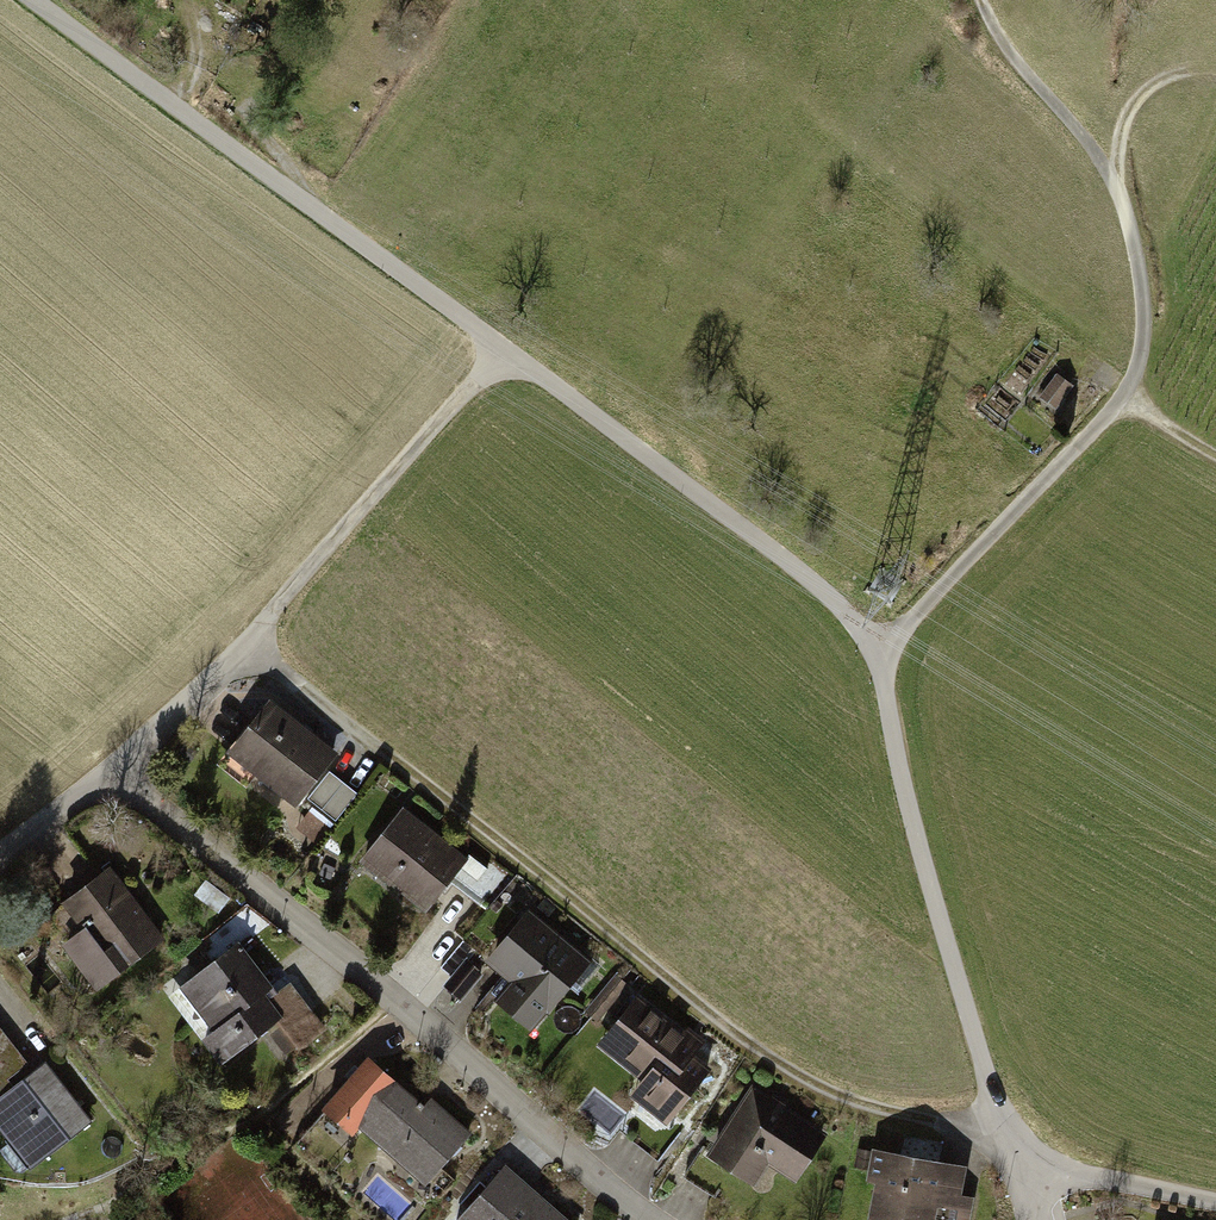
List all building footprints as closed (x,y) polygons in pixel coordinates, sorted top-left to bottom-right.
[(269,702),(227,754),(257,779),(264,771),(303,802),(339,758),(269,702)] [(310,805),(334,823),(351,800),(328,782),(310,805)] [(369,857),(396,879),(392,884),(427,912),(468,861),(405,811),(369,857)] [(329,829),(311,814),(300,827),(318,842),(329,829)] [(499,876),(480,860),(461,885),(480,900),(499,876)] [(110,869),(64,905),(84,929),(56,951),(96,1001),(170,942),(110,869)] [(529,909),(487,962),(513,983),(497,1003),(534,1032),(592,959),(529,909)] [(238,944),(179,991),(213,1034),(262,996),(267,1002),(277,994),(238,944)] [(262,996),(213,1034),(202,1043),(222,1068),(283,1020),(289,1028),(312,1011),(291,984),(277,994),(267,1002),(262,996)] [(641,999),(603,1045),(643,1076),(629,1093),(634,1098),(669,1125),(711,1071),(691,1057),(700,1044),(641,999)] [(7,1038),(0,1043),(0,1086),(27,1065),(7,1038)] [(0,1100),(0,1129),(34,1172),(94,1124),(45,1064),(0,1100)] [(367,1065),(326,1113),(352,1135),(358,1128),(393,1157),(398,1151),(432,1180),(469,1136),(435,1107),(426,1117),(422,1113),(426,1108),(420,1103),(416,1107),(367,1065)] [(716,1153),(705,1147),(686,1177),(714,1194),(730,1168),(760,1186),(773,1165),(799,1181),(827,1136),(754,1091),(740,1114),(736,1115),(732,1121),(732,1127),(716,1153)] [(869,1153),(856,1151),(853,1166),(866,1169),(869,1153)] [(874,1219),(875,1219),(910,1219),(911,1216),(936,1219),(954,1219),(959,1185),(944,1183),(945,1175),(906,1168),(907,1159),(876,1154),(871,1183),(879,1184),(874,1219)] [(460,1219),(564,1219),(505,1168),(460,1219)]
